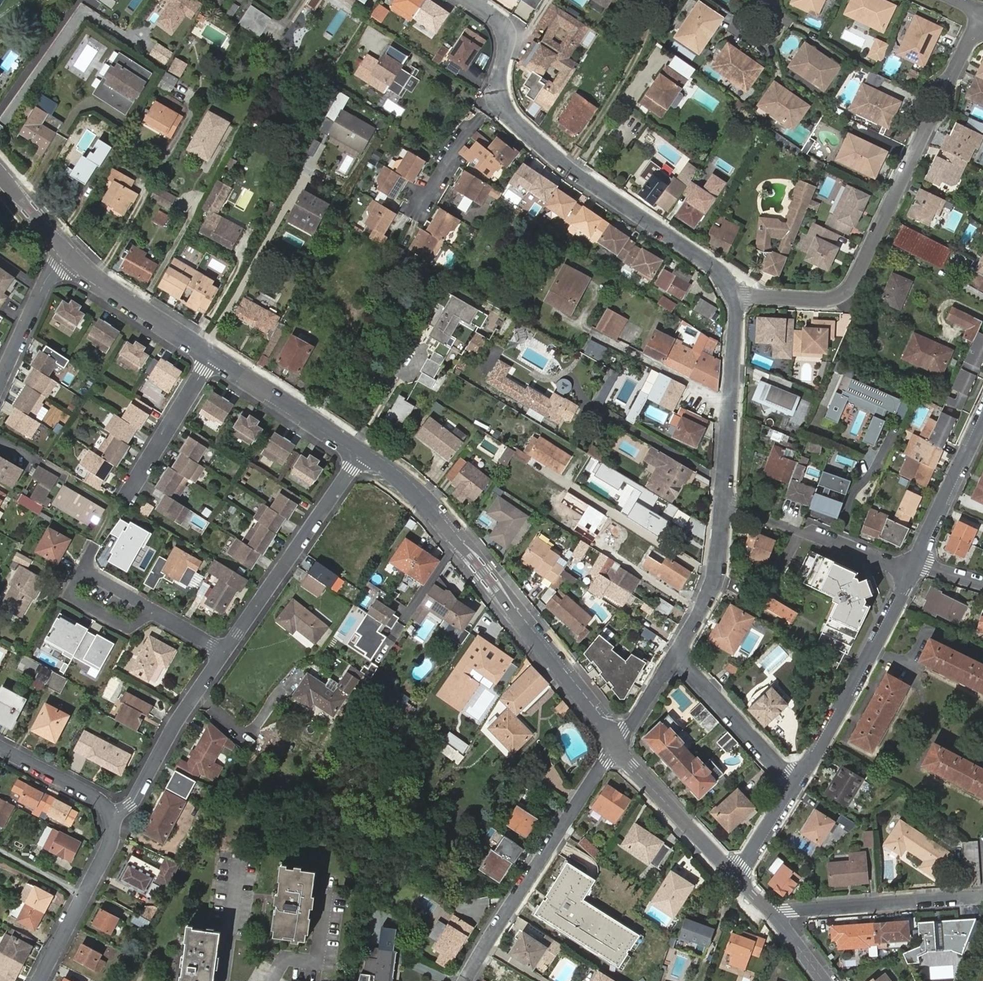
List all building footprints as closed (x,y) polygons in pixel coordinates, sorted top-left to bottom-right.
[(97,0),(112,10),(119,0),(97,0)] [(199,0),(166,0),(170,3),(157,21),(174,33),(186,16),(192,20),(204,4),(199,0)] [(206,1),(217,9),(222,2),(220,0),(203,0),(206,1)] [(426,0),(396,0),(394,3),(405,11),(410,14),(406,19),(404,21),(409,25),(414,17),(426,0)] [(428,0),(426,0),(414,17),(436,32),(448,14),(428,0)] [(537,8),(542,0),(525,0),(537,8)] [(793,3),(816,14),(823,0),(794,0),(793,3)] [(870,0),(853,0),(847,13),(883,30),(887,22),(882,19),(885,12),(890,15),(894,7),(881,0),(880,0),(878,5),(870,1),(870,0)] [(388,11),(378,4),(371,15),(381,22),(388,11)] [(539,95),(553,105),(560,95),(577,69),(566,61),(568,58),(588,27),(553,4),(539,25),(550,32),(546,38),(544,37),(539,43),(544,46),(538,55),(532,51),(527,59),(529,60),(525,67),(527,69),(524,74),(524,75),(523,75),(523,76),(523,77),(524,77),(524,78),(525,79),(528,80),(524,86),(530,90),(526,96),(535,102),(539,95)] [(708,29),(713,32),(722,19),(700,4),(677,37),(685,42),(688,38),(694,42),(691,47),(699,52),(708,39),(703,36),(708,29)] [(251,5),(239,24),(246,29),(259,37),(272,19),(251,5)] [(232,6),(226,15),(230,18),(236,9),(232,6)] [(882,19),(887,22),(890,15),(885,12),(882,19)] [(929,40),(934,42),(940,29),(917,17),(900,53),(908,57),(910,52),(918,56),(915,60),(923,64),(930,50),(925,48),(929,40)] [(579,65),(599,34),(588,27),(568,58),(579,65)] [(708,39),(713,32),(708,29),(703,36),(708,39)] [(463,37),(449,58),(464,68),(466,69),(470,63),(480,48),(463,37)] [(688,38),(685,42),(691,47),(694,42),(688,38)] [(883,48),(885,42),(876,38),(874,44),(883,48)] [(930,50),(934,42),(929,40),(925,48),(930,50)] [(881,63),(890,45),(885,42),(883,48),(874,44),(868,56),(881,63)] [(761,68),(748,59),(745,63),(738,59),(741,54),(728,45),(713,67),(746,89),(751,82),(747,79),(751,72),(756,75),(761,68)] [(797,71),(810,47),(807,45),(791,66),(797,71)] [(368,54),(356,74),(385,93),(389,87),(398,93),(402,87),(410,75),(400,69),(408,57),(390,46),(380,62),(368,54)] [(438,51),(433,60),(439,64),(447,51),(441,47),(438,51)] [(819,54),(810,47),(797,71),(824,90),(829,82),(825,79),(829,72),(834,75),(839,68),(826,59),(823,63),(816,59),(819,54)] [(910,52),(908,57),(915,60),(918,56),(910,52)] [(112,67),(120,54),(119,54),(113,63),(111,67),(112,67)] [(123,56),(120,54),(112,67),(115,69),(123,56)] [(745,63),(748,59),(741,54),(738,59),(745,63)] [(826,59),(819,54),(816,59),(823,63),(826,59)] [(115,69),(112,67),(105,77),(108,80),(100,92),(116,102),(113,106),(125,113),(150,73),(123,56),(115,69)] [(696,70),(676,56),(673,60),(693,74),(696,70)] [(566,61),(577,69),(579,65),(568,58),(566,61)] [(187,66),(177,60),(170,71),(180,77),(187,66)] [(693,74),(673,60),(669,67),(666,65),(640,103),(662,119),(671,105),(674,105),(680,97),(679,93),(688,80),(693,74)] [(179,80),(167,72),(159,86),(171,93),(179,80)] [(569,83),(576,87),(583,77),(576,72),(569,83)] [(751,82),(756,75),(751,72),(747,79),(751,82)] [(825,79),(829,82),(834,75),(829,72),(825,79)] [(864,82),(878,87),(881,77),(868,72),(864,82)] [(419,80),(410,75),(402,87),(411,93),(419,80)] [(976,76),(972,86),(978,89),(976,93),(970,90),(967,98),(982,105),(982,79),(976,76)] [(94,94),(95,94),(105,77),(104,77),(102,81),(94,94)] [(105,77),(95,94),(113,106),(116,102),(100,92),(108,80),(105,77)] [(760,105),(774,115),(792,128),(797,121),(793,117),(798,111),(802,114),(807,107),(795,97),(791,102),(785,97),(788,93),(786,91),(775,83),(760,105)] [(330,87),(325,95),(333,100),(338,92),(330,87)] [(875,98),(877,93),(863,87),(852,111),(888,128),(891,119),(886,117),(890,110),(895,112),(899,104),(885,97),(882,102),(875,98)] [(553,117),(578,135),(596,109),(571,91),(553,117)] [(348,97),(340,92),(333,105),(327,116),(326,117),(320,128),(362,153),(375,130),(341,110),(348,97)] [(795,97),(788,93),(785,97),(791,102),(795,97)] [(885,97),(877,93),(875,98),(882,102),(885,97)] [(40,95),(33,106),(35,107),(35,108),(48,115),(49,113),(52,115),(58,106),(40,95)] [(150,110),(145,119),(168,133),(173,124),(177,126),(182,117),(156,101),(150,110)] [(48,115),(35,108),(22,129),(23,129),(20,134),(40,146),(36,153),(42,157),(57,133),(43,124),(48,115)] [(743,109),(733,122),(744,130),(754,117),(745,110),(743,109)] [(886,117),(891,119),(895,112),(890,110),(886,117)] [(793,117),(797,121),(802,114),(798,111),(793,117)] [(189,149),(208,159),(228,123),(209,113),(189,149)] [(646,119),(654,125),(658,118),(651,113),(646,119)] [(168,133),(145,119),(144,121),(170,137),(172,135),(177,126),(173,124),(168,133)] [(968,162),(975,148),(977,149),(982,137),(982,135),(956,122),(952,130),(950,135),(947,133),(940,148),(943,150),(966,161),(968,162)] [(488,142),(477,132),(472,138),(479,144),(481,145),(483,148),(488,142)] [(885,152),(871,146),(869,151),(861,147),(863,142),(849,136),(838,159),(874,176),(878,168),(873,166),(876,158),(881,161),(885,152)] [(507,167),(512,161),(518,154),(512,149),(498,138),(494,142),(496,143),(493,146),(492,145),(487,151),(502,163),(504,164),(507,167)] [(79,181),(86,185),(98,165),(100,167),(112,148),(99,139),(87,158),(83,155),(73,170),(68,167),(64,174),(74,180),(71,185),(75,187),(79,181)] [(869,151),(871,146),(863,142),(861,147),(869,151)] [(474,154),(481,145),(479,144),(472,152),(474,154)] [(490,177),(497,169),(502,163),(487,151),(483,148),(481,145),(474,154),(472,152),(465,147),(464,148),(460,153),(472,162),(477,156),(481,161),(476,166),(490,177)] [(942,152),(965,163),(966,161),(943,150),(942,152)] [(407,179),(415,184),(428,163),(410,152),(405,159),(398,161),(392,170),(407,179)] [(955,183),(965,163),(942,152),(940,157),(935,155),(930,164),(933,166),(931,169),(929,168),(924,178),(937,185),(940,181),(949,185),(955,183)] [(235,169),(238,160),(231,158),(228,167),(235,169)] [(878,168),(881,161),(876,158),(873,166),(878,168)] [(125,176),(130,167),(119,161),(114,170),(125,176)] [(656,201),(669,211),(686,187),(676,180),(673,178),(672,179),(661,170),(662,168),(652,161),(641,176),(649,182),(639,195),(653,206),(656,201)] [(540,173),(523,162),(510,183),(519,189),(521,185),(529,190),(540,173)] [(688,163),(676,180),(686,187),(698,170),(688,163)] [(407,179),(392,170),(386,167),(378,179),(380,186),(378,189),(395,200),(398,194),(401,190),(398,189),(400,186),(403,187),(407,179)] [(129,200),(134,202),(138,195),(129,190),(134,181),(125,176),(114,170),(112,169),(107,178),(115,182),(104,201),(115,208),(114,210),(123,214),(128,204),(127,204),(129,200)] [(482,206),(490,191),(493,187),(486,183),(464,170),(460,178),(461,179),(459,183),(457,182),(453,189),(482,206)] [(558,185),(540,173),(528,191),(547,202),(558,185)] [(221,175),(212,191),(225,198),(233,182),(221,175)] [(713,175),(702,190),(714,198),(724,183),(713,175)] [(806,186),(798,182),(793,195),(794,198),(790,207),(791,209),(787,218),(790,222),(788,225),(782,224),(779,221),(766,219),(761,222),(761,229),(758,229),(757,237),(760,237),(759,245),(771,251),(764,268),(781,274),(783,269),(803,219),(815,189),(806,186)] [(694,226),(714,198),(702,190),(697,186),(678,215),(694,226)] [(170,209),(176,197),(157,187),(150,198),(170,209)] [(497,195),(499,191),(493,187),(490,191),(497,195)] [(861,205),(864,206),(868,197),(847,187),(833,217),(830,216),(827,224),(848,234),(852,226),(854,227),(858,218),(856,216),(861,205)] [(576,202),(557,189),(545,207),(571,225),(582,209),(575,204),(576,202)] [(923,191),(944,203),(945,200),(924,190),(923,191)] [(203,207),(212,212),(201,231),(231,248),(242,229),(216,214),(225,198),(212,191),(203,207)] [(938,215),(944,203),(923,191),(920,197),(917,195),(907,215),(928,225),(934,213),(938,215)] [(329,206),(304,192),(291,216),(316,229),(329,206)] [(276,204),(270,201),(263,213),(269,216),(276,204)] [(396,214),(373,201),(368,210),(370,217),(365,225),(367,226),(362,234),(372,240),(372,241),(382,246),(387,238),(383,236),(396,214)] [(427,221),(424,226),(422,229),(441,240),(442,241),(449,231),(453,228),(458,219),(441,208),(432,223),(427,221)] [(598,242),(610,225),(591,212),(589,214),(582,209),(571,225),(568,230),(574,235),(578,229),(598,242)] [(721,209),(714,221),(719,224),(726,212),(721,209)] [(153,222),(163,227),(169,216),(160,211),(153,222)] [(707,241),(727,251),(739,227),(726,220),(721,229),(715,226),(707,241)] [(833,247),(839,236),(814,224),(806,241),(814,245),(809,254),(808,257),(809,262),(813,263),(820,267),(824,269),(829,267),(836,252),(833,247)] [(629,238),(610,225),(598,242),(624,260),(635,245),(635,244),(628,240),(629,238)] [(950,249),(903,225),(893,244),(942,268),(951,250),(950,249)] [(433,253),(441,240),(422,229),(410,250),(427,260),(429,256),(433,253)] [(954,249),(960,252),(965,243),(959,239),(954,249)] [(802,250),(809,254),(814,245),(806,241),(802,250)] [(286,263),(291,253),(274,245),(269,255),(286,263)] [(663,262),(635,245),(624,260),(623,262),(653,279),(663,262)] [(133,246),(131,250),(139,255),(142,251),(133,246)] [(139,255),(131,250),(121,267),(148,283),(158,266),(144,258),(146,253),(142,251),(139,255)] [(971,260),(952,250),(947,259),(967,269),(971,260)] [(973,270),(982,276),(982,255),(973,270)] [(215,282),(174,258),(158,287),(170,293),(170,294),(179,300),(187,286),(194,291),(186,305),(197,311),(198,310),(205,314),(219,289),(212,286),(215,282)] [(547,300),(571,313),(589,279),(565,266),(547,300)] [(973,270),(969,268),(965,274),(970,276),(964,287),(982,297),(982,276),(973,270)] [(0,269),(0,311),(9,298),(3,294),(14,278),(0,269)] [(664,270),(656,284),(661,287),(672,293),(682,299),(690,285),(664,270)] [(881,301),(900,309),(911,282),(893,274),(881,301)] [(661,287),(660,290),(670,296),(672,293),(661,287)] [(443,290),(424,322),(433,327),(438,330),(433,338),(441,342),(431,360),(442,366),(458,339),(453,336),(461,323),(476,332),(478,328),(486,315),(443,290)] [(275,331),(280,322),(278,321),(281,317),(244,297),(234,315),(266,334),(269,328),(275,331)] [(663,297),(658,304),(671,312),(676,305),(663,297)] [(700,297),(694,309),(711,319),(714,314),(717,308),(700,297)] [(54,317),(70,327),(69,327),(75,331),(85,316),(79,312),(82,308),(73,302),(70,306),(64,302),(54,317)] [(974,341),(978,332),(982,322),(953,307),(948,318),(969,329),(965,337),(974,341)] [(620,315),(608,308),(596,328),(608,335),(620,315)] [(487,316),(486,315),(478,328),(480,329),(487,316)] [(628,320),(620,315),(608,335),(616,340),(628,320)] [(774,358),(792,360),(792,356),(792,353),(793,332),(794,325),(785,324),(785,322),(776,322),(776,320),(758,319),(756,343),(772,344),(774,348),(774,358)] [(683,331),(688,323),(683,320),(679,327),(678,328),(683,331)] [(104,325),(98,322),(88,337),(94,340),(93,342),(108,352),(121,333),(113,328),(112,331),(109,329),(111,326),(111,325),(106,322),(105,323),(104,325)] [(283,330),(286,326),(280,322),(275,331),(270,339),(262,353),(256,363),(263,367),(284,331),(283,330)] [(803,352),(822,353),(826,353),(826,338),(832,339),(833,323),(818,322),(817,330),(813,330),(804,329),(804,333),(793,332),(792,353),(803,354),(803,352)] [(438,330),(433,327),(429,335),(433,338),(438,330)] [(270,339),(275,331),(269,328),(266,334),(265,336),(270,339)] [(644,354),(662,363),(671,344),(673,339),(655,330),(644,354)] [(467,347),(478,354),(485,342),(479,339),(481,335),(476,332),(467,347)] [(945,403),(961,410),(981,368),(982,364),(982,334),(978,332),(974,341),(965,361),(945,403)] [(926,360),(924,366),(941,374),(952,351),(915,334),(907,351),(926,360)] [(705,346),(709,338),(705,335),(703,339),(698,351),(701,353),(702,352),(705,346)] [(291,368),(299,372),(313,347),(308,344),(298,338),(292,336),(278,361),(287,366),(291,368)] [(716,345),(718,341),(709,338),(705,346),(713,351),(716,345)] [(662,363),(690,377),(700,356),(696,353),(679,345),(680,343),(673,339),(671,344),(662,363)] [(119,358),(134,368),(133,368),(139,372),(149,357),(143,353),(146,349),(137,343),(134,347),(128,343),(119,358)] [(37,356),(31,366),(35,368),(48,376),(58,361),(57,360),(61,355),(47,346),(43,352),(39,358),(37,356)] [(467,347),(464,351),(476,358),(478,354),(467,347)] [(904,357),(924,366),(926,360),(907,351),(904,357)] [(717,390),(720,360),(702,352),(701,353),(700,356),(690,377),(717,390)] [(431,360),(428,358),(420,371),(422,373),(416,381),(431,390),(437,380),(434,379),(442,366),(431,360)] [(565,409),(573,414),(577,407),(553,392),(549,399),(528,386),(526,389),(505,377),(511,367),(500,360),(487,381),(556,424),(562,415),(565,409)] [(166,366),(160,362),(150,377),(156,381),(155,383),(170,392),(183,373),(175,368),(174,371),(171,369),(173,367),(173,366),(168,362),(167,363),(166,366)] [(26,384),(44,395),(45,397),(55,381),(48,376),(35,368),(30,374),(32,375),(30,378),(29,377),(24,383),(26,384)] [(600,386),(592,400),(597,403),(609,381),(613,383),(616,378),(607,373),(600,386)] [(649,395),(647,398),(673,412),(676,405),(686,386),(660,373),(653,386),(649,395)] [(789,393),(793,383),(791,383),(770,375),(769,376),(768,376),(765,390),(762,388),(762,389),(761,391),(761,394),(761,396),(760,399),(760,402),(761,406),(761,409),(762,411),(763,414),(780,406),(792,411),(798,397),(789,393)] [(836,392),(826,417),(838,422),(849,398),(876,409),(863,441),(875,446),(886,421),(881,419),(886,409),(896,413),(902,400),(852,378),(846,391),(844,390),(842,394),(836,392)] [(574,382),(560,379),(558,392),(572,394),(574,382)] [(18,398),(13,406),(16,408),(32,418),(42,402),(40,401),(44,395),(26,384),(22,390),(19,396),(21,397),(20,400),(18,398)] [(223,398),(223,399),(221,402),(218,400),(220,397),(213,393),(201,412),(216,422),(217,420),(223,424),(232,409),(227,405),(228,402),(229,402),(223,398)] [(626,419),(633,424),(647,398),(639,394),(626,419)] [(405,398),(400,395),(391,410),(389,409),(384,417),(392,421),(393,419),(405,425),(416,407),(404,400),(405,398)] [(945,399),(935,395),(932,400),(942,404),(945,399)] [(151,408),(137,399),(133,405),(133,404),(123,420),(137,429),(140,430),(146,421),(143,420),(147,413),(151,408)] [(697,425),(701,416),(687,410),(681,407),(677,414),(676,415),(674,414),(670,424),(678,428),(674,436),(695,446),(704,428),(697,425)] [(32,418),(16,408),(12,414),(14,416),(13,418),(10,417),(6,423),(29,438),(39,422),(32,418)] [(569,420),(573,414),(565,409),(562,415),(569,420)] [(934,429),(929,442),(942,449),(943,450),(957,419),(941,411),(934,429)] [(137,429),(123,420),(116,415),(106,430),(112,435),(127,444),(131,437),(130,436),(131,434),(133,435),(137,429)] [(253,445),(263,430),(257,426),(260,421),(251,416),(248,420),(242,416),(232,431),(238,435),(253,445)] [(430,416),(416,435),(449,460),(463,442),(462,441),(466,436),(457,428),(455,431),(448,425),(445,428),(430,416)] [(929,442),(934,429),(927,425),(921,437),(913,434),(904,454),(909,456),(911,457),(921,437),(929,442)] [(771,429),(768,438),(784,445),(787,436),(771,429)] [(210,441),(196,432),(192,438),(188,444),(186,443),(180,452),(182,453),(197,462),(207,447),(206,447),(210,441)] [(280,440),(282,437),(275,433),(262,452),(277,462),(279,460),(284,464),(294,449),(288,445),(290,443),(290,442),(285,438),(284,439),(283,442),(280,440)] [(113,465),(116,467),(120,459),(118,458),(120,456),(122,457),(123,457),(126,452),(123,450),(127,444),(112,435),(108,440),(107,439),(96,454),(113,465)] [(532,448),(529,454),(560,474),(571,457),(539,437),(532,448)] [(942,449),(929,442),(921,437),(911,457),(909,456),(900,475),(912,480),(925,487),(934,468),(942,449)] [(523,453),(527,456),(529,454),(532,448),(528,445),(523,453)] [(593,446),(588,454),(590,455),(600,461),(603,458),(605,453),(593,446)] [(691,469),(653,447),(649,454),(651,462),(658,467),(647,486),(655,490),(671,501),(684,482),(681,480),(682,477),(686,479),(691,469)] [(788,460),(792,451),(785,449),(785,450),(774,447),(764,473),(790,482),(797,464),(788,460)] [(513,456),(526,465),(531,458),(527,456),(523,453),(517,449),(515,452),(513,456)] [(96,454),(90,450),(80,466),(88,471),(82,481),(91,486),(97,476),(103,481),(107,474),(105,472),(107,470),(109,471),(113,465),(96,454)] [(187,478),(194,483),(204,467),(197,462),(182,453),(178,460),(180,461),(178,463),(176,462),(172,468),(187,478)] [(0,455),(0,480),(13,487),(24,469),(0,455)] [(298,475),(313,484),(323,469),(317,465),(320,461),(311,455),(308,459),(302,455),(292,470),(298,474),(298,475)] [(460,457),(445,477),(453,483),(468,463),(460,457)] [(647,486),(603,458),(595,471),(620,487),(625,478),(644,489),(629,512),(661,532),(678,505),(671,501),(647,486)] [(468,463),(453,483),(474,499),(490,480),(468,463)] [(806,466),(797,463),(797,464),(790,482),(785,495),(792,498),(791,500),(810,507),(816,492),(817,489),(800,483),(806,466)] [(57,479),(39,468),(33,478),(42,483),(51,489),(57,479)] [(160,480),(155,487),(165,494),(176,501),(185,485),(184,484),(187,478),(172,468),(168,474),(166,473),(164,472),(161,477),(162,478),(164,479),(162,482),(160,480)] [(900,475),(887,469),(885,474),(895,478),(910,484),(912,480),(900,475)] [(810,507),(836,517),(842,502),(827,496),(830,488),(845,494),(850,481),(823,471),(818,484),(824,486),(821,494),(816,492),(810,507)] [(972,498),(982,503),(982,475),(972,498)] [(103,481),(97,476),(91,486),(97,490),(103,481)] [(24,488),(29,490),(33,484),(29,481),(24,488)] [(31,499),(42,505),(50,491),(39,485),(31,499)] [(103,510),(64,487),(54,504),(88,524),(94,514),(100,517),(103,510)] [(286,518),(288,519),(294,510),(292,509),(296,503),(300,497),(286,488),(282,494),(282,493),(272,509),(286,518)] [(892,521),(905,526),(910,516),(912,517),(922,497),(908,490),(892,521)] [(18,501),(40,514),(41,512),(44,507),(42,505),(31,499),(26,496),(22,494),(18,501)] [(178,524),(188,509),(176,501),(165,494),(161,501),(163,502),(162,504),(159,503),(155,509),(178,524)] [(488,513),(501,522),(491,537),(506,547),(527,517),(499,498),(488,513)] [(254,519),(259,522),(273,532),(276,533),(280,527),(278,525),(280,523),(282,524),(286,518),(272,509),(264,504),(254,519)] [(862,531),(880,538),(888,518),(889,517),(871,510),(862,531)] [(40,514),(39,515),(49,521),(51,518),(41,512),(40,514)] [(900,547),(909,528),(905,526),(892,521),(892,520),(888,518),(880,538),(900,547)] [(121,519),(113,533),(123,539),(111,560),(127,570),(149,533),(131,522),(129,524),(121,519)] [(959,521),(952,535),(969,543),(976,529),(959,521)] [(253,527),(244,542),(262,554),(263,555),(268,548),(265,547),(267,544),(270,545),(270,546),(273,540),(269,538),(273,532),(259,522),(255,528),(253,527)] [(38,551),(58,562),(70,540),(50,529),(38,551)] [(595,546),(600,539),(585,530),(581,537),(595,546)] [(758,533),(751,530),(745,544),(752,547),(749,555),(766,563),(775,542),(758,535),(758,533)] [(969,543),(952,535),(946,549),(963,557),(969,543)] [(559,575),(563,570),(563,569),(555,563),(559,557),(551,551),(552,549),(536,538),(522,561),(538,571),(546,577),(553,582),(559,575)] [(244,542),(239,539),(229,555),(252,569),(256,563),(253,562),(255,559),(258,561),(262,554),(244,542)] [(392,561),(407,572),(422,550),(406,540),(392,561)] [(571,575),(589,545),(581,540),(563,569),(563,570),(571,575)] [(752,547),(745,544),(741,552),(749,555),(752,547)] [(164,577),(173,583),(176,578),(188,585),(201,562),(176,548),(168,562),(159,557),(144,582),(153,587),(163,571),(166,573),(164,577)] [(422,550),(407,572),(423,583),(438,561),(422,550)] [(30,569),(35,561),(19,552),(14,560),(30,569)] [(623,606),(631,593),(605,577),(603,576),(599,573),(608,557),(602,553),(592,570),(598,574),(595,580),(607,588),(603,594),(623,606)] [(802,571),(799,577),(835,594),(832,601),(839,604),(822,639),(846,651),(866,607),(863,606),(866,601),(864,598),(872,595),(867,579),(858,582),(857,579),(853,577),(854,574),(810,553),(804,568),(802,571)] [(603,576),(613,560),(608,557),(599,573),(603,576)] [(649,558),(644,566),(680,589),(690,573),(667,558),(662,566),(649,558)] [(241,590),(248,579),(215,559),(207,572),(218,579),(219,577),(221,578),(214,590),(210,587),(205,596),(209,599),(206,603),(223,613),(238,588),(241,590)] [(613,560),(603,576),(605,577),(610,569),(617,573),(620,568),(621,565),(613,560)] [(317,562),(308,574),(331,590),(339,577),(317,562)] [(7,609),(17,615),(26,600),(25,599),(27,595),(32,597),(34,598),(45,579),(22,565),(10,585),(13,587),(2,606),(7,609)] [(605,577),(631,593),(636,585),(630,581),(633,576),(620,568),(617,573),(610,569),(605,577)] [(577,579),(571,575),(563,570),(559,575),(563,578),(573,585),(577,579)] [(308,574),(300,585),(318,598),(326,587),(308,574)] [(559,575),(553,582),(550,587),(554,590),(563,578),(559,575)] [(630,581),(636,585),(639,580),(633,576),(630,581)] [(443,586),(436,581),(425,597),(412,617),(420,623),(429,609),(445,619),(457,601),(450,592),(446,591),(442,588),(443,586)] [(540,600),(545,605),(578,634),(593,618),(560,589),(557,592),(554,590),(550,587),(549,588),(540,600)] [(965,607),(934,592),(930,602),(928,601),(923,610),(936,616),(937,614),(957,624),(965,607)] [(26,600),(17,615),(20,617),(29,602),(32,597),(27,595),(25,599),(26,600)] [(762,605),(791,622),(795,614),(797,612),(768,595),(762,605)] [(660,598),(655,605),(667,613),(672,606),(660,598)] [(300,629),(299,631),(315,643),(327,627),(293,600),(277,620),(292,633),(296,628),(297,627),(300,629)] [(401,617),(376,601),(355,632),(361,636),(355,645),(366,653),(364,656),(371,661),(387,637),(378,631),(382,625),(391,631),(401,617)] [(474,613),(457,601),(445,619),(462,631),(474,613)] [(753,618),(731,605),(717,630),(715,629),(710,639),(733,652),(736,646),(745,631),(753,618)] [(910,611),(905,620),(914,625),(919,616),(910,611)] [(45,640),(100,671),(115,645),(59,614),(45,640)] [(462,631),(445,619),(442,622),(439,628),(444,631),(444,634),(449,637),(451,636),(456,639),(462,631)] [(651,640),(655,634),(640,624),(636,630),(651,640)] [(608,628),(603,635),(612,640),(616,633),(608,628)] [(614,648),(600,636),(584,655),(591,663),(612,689),(620,700),(625,700),(646,664),(632,655),(626,662),(612,650),(614,648)] [(131,672),(148,681),(158,664),(166,668),(175,650),(150,637),(131,672)] [(458,708),(476,682),(467,676),(473,666),(496,683),(511,660),(478,637),(439,695),(458,708)] [(919,661),(982,693),(982,666),(929,639),(919,661)] [(759,665),(770,675),(789,653),(777,643),(759,665)] [(49,669),(51,670),(54,666),(29,653),(26,657),(40,664),(49,669)] [(840,664),(829,657),(825,664),(835,671),(840,664)] [(46,683),(52,671),(51,670),(49,669),(40,664),(33,675),(36,677),(46,683)] [(364,689),(371,679),(351,666),(343,678),(354,686),(356,684),(364,689)] [(512,687),(509,684),(500,699),(510,708),(499,720),(501,722),(492,730),(513,753),(532,735),(514,717),(548,684),(532,667),(512,687)] [(56,673),(67,679),(69,675),(58,668),(56,673)] [(61,694),(68,679),(67,679),(56,673),(55,672),(52,671),(46,683),(45,685),(61,694)] [(850,740),(853,741),(872,751),(875,745),(908,686),(887,674),(869,707),(850,740)] [(308,675),(295,695),(294,697),(310,708),(314,703),(315,701),(318,703),(317,705),(333,716),(344,699),(347,701),(351,696),(329,681),(329,682),(327,684),(325,687),(308,675)] [(44,688),(45,685),(46,683),(36,677),(33,682),(44,688)] [(329,681),(351,696),(351,695),(350,694),(354,686),(343,678),(339,684),(331,678),(329,681)] [(478,684),(476,682),(458,708),(460,709),(478,684)] [(788,705),(771,687),(748,709),(764,727),(774,718),(778,714),(788,705)] [(12,726),(25,701),(4,689),(0,696),(0,720),(12,726)] [(398,689),(390,701),(402,709),(410,698),(398,689)] [(115,720),(137,732),(144,720),(140,718),(143,714),(146,716),(148,716),(154,706),(127,692),(121,702),(124,704),(115,720)] [(563,701),(556,708),(565,717),(570,710),(563,701)] [(706,708),(701,702),(689,712),(695,718),(706,708)] [(46,705),(33,730),(46,736),(45,737),(45,738),(45,739),(45,740),(46,740),(46,741),(47,742),(48,742),(49,743),(50,743),(51,742),(52,742),(53,741),(53,740),(54,740),(55,741),(68,716),(46,705)] [(706,708),(695,718),(700,724),(711,713),(706,708)] [(720,722),(711,713),(700,724),(709,733),(720,722)] [(643,738),(657,753),(677,735),(683,730),(669,715),(661,722),(660,721),(643,738)] [(489,728),(492,730),(501,722),(499,720),(489,728)] [(212,723),(203,738),(221,747),(227,737),(212,723)] [(131,753),(84,729),(74,749),(121,773),(131,753)] [(733,737),(728,731),(717,742),(722,748),(733,737)] [(677,735),(657,753),(671,768),(689,752),(681,744),(683,742),(677,735)] [(452,737),(447,744),(456,750),(461,744),(452,737)] [(733,737),(722,748),(727,753),(738,743),(733,737)] [(199,771),(214,780),(221,767),(213,762),(221,747),(203,738),(189,764),(181,760),(176,770),(194,780),(199,771)] [(464,756),(471,745),(465,742),(458,752),(464,756)] [(928,754),(922,765),(982,797),(982,769),(966,760),(934,743),(928,754)] [(458,752),(456,750),(453,754),(460,760),(464,756),(458,752)] [(696,759),(689,752),(671,768),(685,783),(704,765),(698,758),(696,759)] [(528,773),(542,782),(554,765),(540,756),(528,773)] [(710,759),(704,765),(685,783),(699,798),(716,782),(716,781),(724,774),(710,759)] [(842,767),(827,792),(847,805),(863,779),(842,767)] [(528,773),(521,784),(534,793),(542,782),(528,773)] [(629,800),(607,785),(593,807),(614,822),(629,800)] [(36,808),(42,811),(42,809),(48,799),(49,797),(43,794),(39,792),(28,786),(20,800),(36,808)] [(740,808),(748,801),(738,789),(713,813),(729,830),(746,815),(740,808)] [(209,791),(205,798),(210,801),(213,793),(209,791)] [(164,843),(185,802),(166,792),(145,833),(164,843)] [(54,803),(48,799),(42,809),(64,821),(72,825),(78,813),(70,809),(71,808),(60,802),(56,800),(54,803)] [(2,825),(3,826),(13,806),(6,803),(0,800),(0,824),(2,825)] [(754,807),(748,801),(740,808),(746,815),(754,807)] [(535,821),(537,818),(519,806),(507,825),(525,837),(533,826),(535,821)] [(815,811),(802,833),(820,844),(833,822),(815,811)] [(836,821),(849,831),(854,825),(841,815),(836,821)] [(952,855),(899,822),(885,845),(901,856),(906,849),(925,861),(921,868),(937,878),(952,855)] [(663,843),(636,825),(623,845),(649,863),(658,869),(672,849),(663,843)] [(51,833),(44,847),(71,861),(80,843),(49,827),(47,831),(51,833)] [(39,845),(44,847),(51,833),(47,831),(39,845)] [(865,846),(874,846),(873,832),(864,833),(865,846)] [(955,855),(963,855),(962,841),(954,834),(955,855)] [(526,848),(507,836),(497,852),(516,864),(526,848)] [(585,838),(579,844),(595,859),(600,852),(585,838)] [(965,886),(980,885),(978,841),(962,841),(963,855),(965,886)] [(497,852),(493,851),(489,858),(486,855),(479,866),(482,868),(480,870),(498,882),(506,870),(509,865),(511,862),(497,852)] [(867,882),(865,853),(850,854),(851,862),(828,863),(830,882),(851,881),(851,883),(867,882)] [(173,877),(180,864),(168,857),(161,870),(160,869),(133,855),(119,880),(146,894),(155,878),(166,884),(170,876),(173,877)] [(786,863),(778,857),(768,871),(775,876),(770,884),(776,889),(776,890),(780,893),(782,893),(784,890),(788,892),(795,882),(794,882),(800,874),(794,869),(786,863)] [(591,875),(569,861),(535,914),(620,967),(641,934),(585,899),(597,879),(591,875)] [(276,923),(274,937),(306,942),(308,928),(306,928),(308,918),(310,919),(314,892),(314,889),(317,872),(286,868),(283,882),(281,881),(276,914),(279,914),(278,924),(276,923)] [(681,889),(686,882),(672,873),(653,903),(673,915),(687,893),(681,889)] [(692,886),(686,882),(681,889),(687,893),(692,886)] [(27,904),(44,912),(52,896),(36,887),(28,883),(20,900),(27,904)] [(35,929),(44,912),(27,904),(20,900),(11,916),(18,920),(35,929)] [(102,910),(94,924),(111,933),(119,919),(102,910)] [(154,920),(156,913),(145,910),(143,918),(154,920)] [(131,921),(146,930),(151,922),(136,914),(131,921)] [(648,915),(646,919),(652,923),(655,919),(648,915)] [(442,921),(428,943),(444,953),(439,961),(448,967),(453,958),(453,959),(467,937),(466,937),(472,928),(454,917),(448,925),(442,921)] [(413,919),(413,920),(407,930),(412,933),(418,922),(413,919)] [(685,919),(678,938),(688,941),(689,939),(708,946),(714,930),(685,919)] [(934,922),(917,923),(919,945),(919,946),(904,953),(908,964),(925,963),(925,958),(934,952),(954,950),(962,955),(975,919),(940,921),(940,926),(934,926),(934,922)] [(839,939),(840,948),(868,946),(869,945),(877,944),(878,949),(887,948),(887,941),(908,939),(907,923),(876,925),(832,928),(833,940),(839,939)] [(398,928),(383,926),(376,975),(371,975),(370,980),(390,980),(391,978),(398,928)] [(184,980),(214,980),(221,932),(191,928),(189,943),(187,943),(182,975),(184,976),(184,980)] [(16,930),(13,937),(7,934),(0,948),(0,951),(2,952),(23,963),(32,946),(29,945),(33,939),(16,930)] [(523,932),(509,954),(533,970),(548,948),(523,932)] [(757,937),(755,942),(754,944),(762,947),(766,934),(759,932),(757,937)] [(755,942),(757,937),(750,935),(748,939),(743,937),(732,933),(725,951),(732,954),(729,963),(745,969),(754,944),(755,942)] [(666,954),(671,956),(677,940),(672,938),(666,954)] [(82,948),(75,960),(93,969),(100,973),(106,961),(99,958),(102,953),(89,947),(84,944),(82,948)] [(557,954),(548,948),(542,957),(551,963),(557,954)] [(0,956),(0,973),(12,979),(15,972),(17,974),(23,963),(2,952),(0,956)] [(665,971),(671,956),(666,954),(660,969),(665,971)] [(885,972),(876,980),(874,977),(869,980),(892,980),(885,972)] [(0,973),(0,980),(13,980),(14,980),(12,979),(0,973)]
